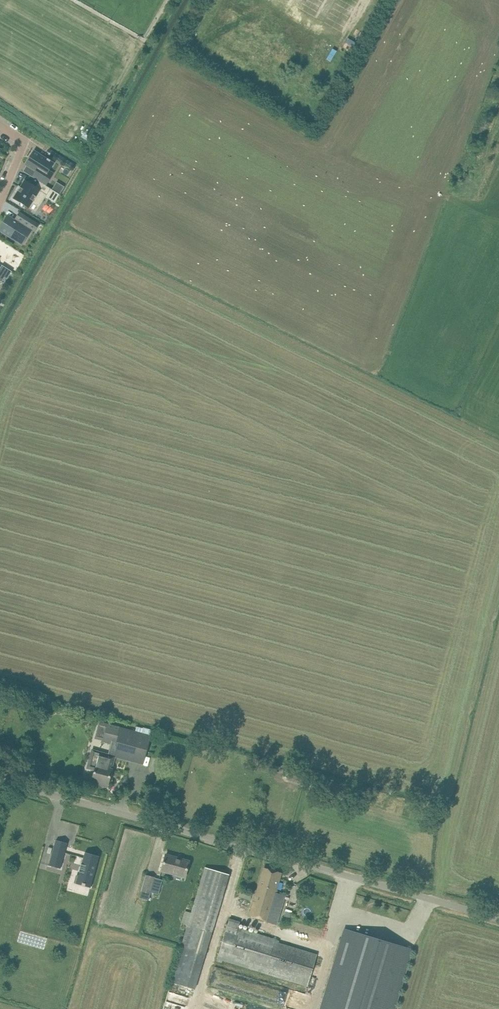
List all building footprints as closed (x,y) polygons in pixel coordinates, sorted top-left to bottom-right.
[(32,177),(46,185),(53,174),(49,171),(54,163),(50,161),(51,161),(47,159),(34,151),(26,164),(36,171),(32,177)] [(18,185),(9,200),(10,200),(20,205),(19,204),(20,203),(29,208),(32,203),(34,202),(38,204),(45,193),(40,190),(25,180),(21,187),(18,185)] [(51,189),(46,197),(55,202),(60,194),(51,189)] [(40,224),(19,212),(20,212),(16,219),(15,218),(15,219),(16,219),(15,221),(8,217),(0,229),(19,241),(28,227),(35,232),(40,224)] [(5,284),(7,279),(10,281),(14,273),(4,266),(0,274),(0,281),(5,284)] [(92,750),(87,768),(95,770),(92,782),(101,784),(101,782),(108,784),(112,769),(111,769),(115,757),(143,764),(152,730),(143,728),(142,733),(107,724),(102,741),(111,744),(108,754),(92,750)] [(54,850),(49,865),(60,869),(65,853),(54,850)] [(85,852),(76,884),(91,888),(99,856),(85,852)] [(166,855),(163,864),(161,870),(184,876),(188,863),(175,859),(175,857),(166,855)] [(285,896),(276,893),(281,873),(264,868),(250,916),(266,921),(266,922),(277,925),(285,896)] [(187,925),(180,949),(170,983),(194,990),(229,876),(206,869),(193,913),(185,911),(181,923),(187,925)] [(146,875),(140,898),(148,900),(154,877),(146,875)] [(229,918),(218,960),(307,987),(317,954),(280,943),(280,940),(238,927),(240,921),(229,918)] [(411,949),(345,929),(321,1008),(393,1008),(411,949)]
